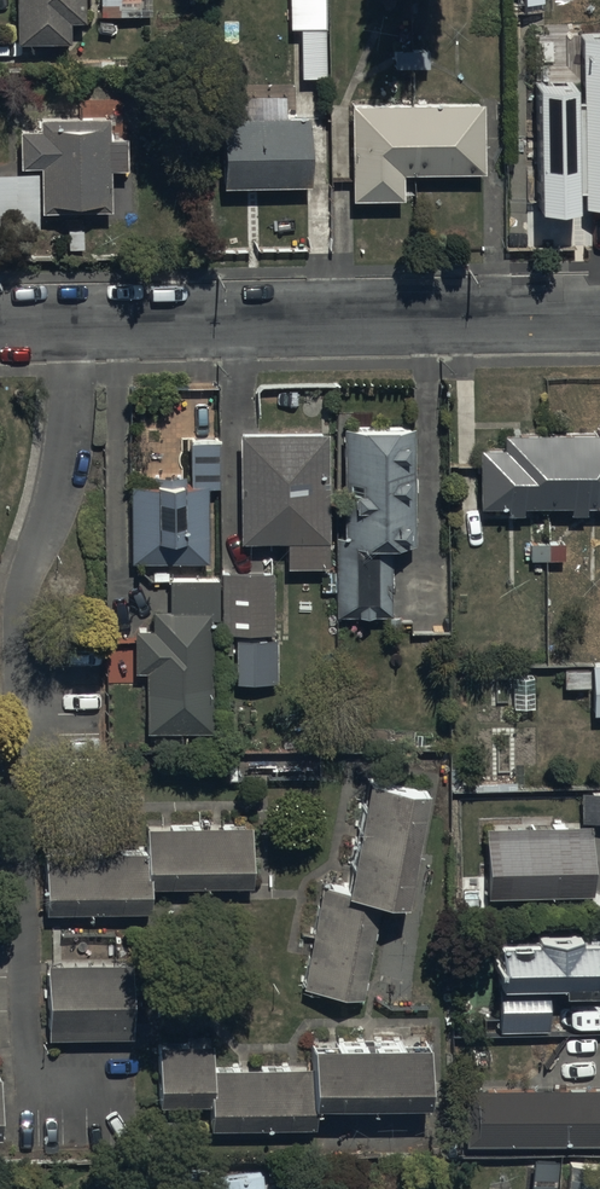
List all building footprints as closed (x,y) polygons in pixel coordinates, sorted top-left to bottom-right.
[(15,45),(69,43),(68,26),(84,26),(83,0),(14,0),(15,45)] [(98,18),(151,17),(151,0),(97,0),(98,18)] [(323,0),(292,0),(293,31),(299,31),(300,80),(324,80),(323,0)] [(535,85),(538,209),(599,208),(599,34),(582,34),(583,84),(535,85)] [(482,178),(482,107),(350,107),(350,203),(402,203),(402,177),(482,178)] [(109,215),(110,173),(126,173),(126,141),(108,141),(108,121),(37,120),(37,131),(18,131),(17,170),(40,170),(39,214),(109,215)] [(307,120),(220,121),(221,190),(308,190),(307,120)] [(36,175),(0,175),(0,231),(36,231),(36,175)] [(413,427),(341,429),(342,538),(335,538),(336,620),(384,619),(385,632),(399,632),(399,619),(393,619),(392,552),(414,552),(413,427)] [(501,435),(501,451),(478,451),(478,512),(508,512),(508,517),(523,517),(523,512),(569,512),(569,518),(586,518),(586,511),(599,511),(599,432),(569,432),(569,435),(501,435)] [(327,571),(327,435),(238,435),(238,546),(286,546),(286,571),(327,571)] [(205,565),(206,490),(218,490),(219,440),(188,439),(188,478),(151,477),(151,489),(130,489),(129,564),(205,565)] [(273,637),(274,576),(222,575),(222,636),(273,637)] [(145,675),(147,735),(213,735),(210,623),(218,623),(217,578),(167,579),(167,612),(150,613),(151,630),(132,631),(133,676),(145,675)] [(276,685),(277,641),(234,641),(234,684),(276,685)] [(592,688),(592,716),(599,716),(599,664),(592,664),(592,670),(562,671),(562,688),(592,688)] [(404,905),(426,789),(365,777),(345,885),(320,880),(301,983),(361,994),(378,900),(404,905)] [(581,792),(580,825),(599,825),(599,792),(581,792)] [(249,890),(250,828),(146,826),(146,855),(45,853),(44,913),(149,915),(149,889),(249,890)] [(487,829),(487,899),(591,899),(591,829),(487,829)] [(499,946),(499,1034),(548,1034),(548,996),(598,996),(599,998),(599,935),(533,934),(533,946),(499,946)] [(133,1042),(133,966),(46,966),(47,1042),(133,1042)] [(427,1112),(426,1047),(309,1049),(310,1068),(211,1070),(210,1045),(156,1046),(157,1108),(209,1107),(209,1133),(315,1131),(315,1113),(427,1112)] [(465,1147),(599,1147),(599,1091),(465,1092),(465,1147)] [(259,1171),(210,1178),(211,1188),(262,1188),(259,1171)] [(567,1178),(566,1188),(599,1188),(599,1181),(567,1178)] [(205,1179),(162,1186),(162,1188),(206,1188),(205,1179)]
